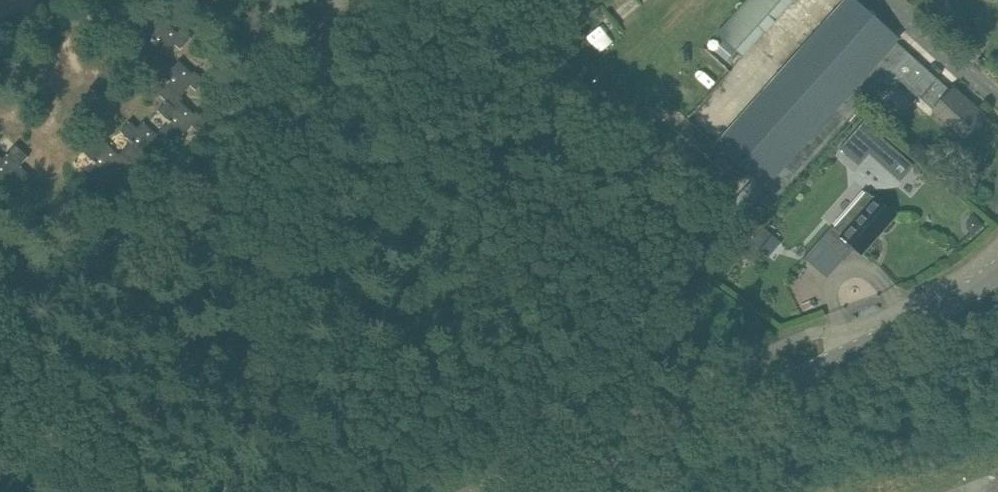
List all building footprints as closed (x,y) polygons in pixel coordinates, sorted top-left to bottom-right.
[(729,204),(752,224),(880,81),(889,88),(898,78),(965,138),(985,116),(952,87),(948,91),(896,45),(900,40),(855,0),(846,0),(783,70),(716,144),(752,178),(729,204)] [(716,32),(743,56),(793,0),(745,0),(716,32)] [(160,67),(166,60),(169,57),(166,54),(175,44),(181,49),(192,37),(182,27),(178,32),(166,21),(160,27),(151,19),(141,29),(153,39),(142,51),(159,67),(160,67)] [(734,52),(724,43),(717,51),(727,60),(734,52)] [(175,109),(182,102),(185,100),(180,95),(190,84),(196,90),(205,80),(195,70),(193,73),(179,60),(173,67),(166,60),(160,67),(159,67),(156,70),(168,80),(157,91),(166,100),(175,109)] [(158,132),(168,141),(176,148),(185,138),(182,136),(192,125),(197,130),(207,120),(197,111),(194,113),(182,102),(175,109),(166,100),(158,110),(169,120),(158,132)] [(876,134),(859,119),(846,134),(862,149),(876,134)] [(121,152),(131,162),(139,169),(148,159),(145,156),(155,145),(160,150),(168,141),(158,132),(157,133),(143,121),(137,127),(130,120),(120,130),(131,141),(121,152)] [(131,162),(121,152),(119,154),(106,141),(100,148),(92,141),(83,151),(94,161),(83,173),(101,189),(110,179),(107,177),(117,166),(122,171),(131,162)] [(3,182),(6,179),(5,178),(9,173),(25,188),(34,178),(20,165),(29,156),(16,144),(3,158),(0,155),(0,180),(3,182)] [(862,253),(896,216),(877,200),(865,189),(832,227),(821,240),(843,257),(853,246),(862,253)] [(985,222),(974,212),(968,218),(968,226),(974,233),(985,222)] [(761,249),(773,235),(765,228),(761,232),(753,242),(761,249)]
